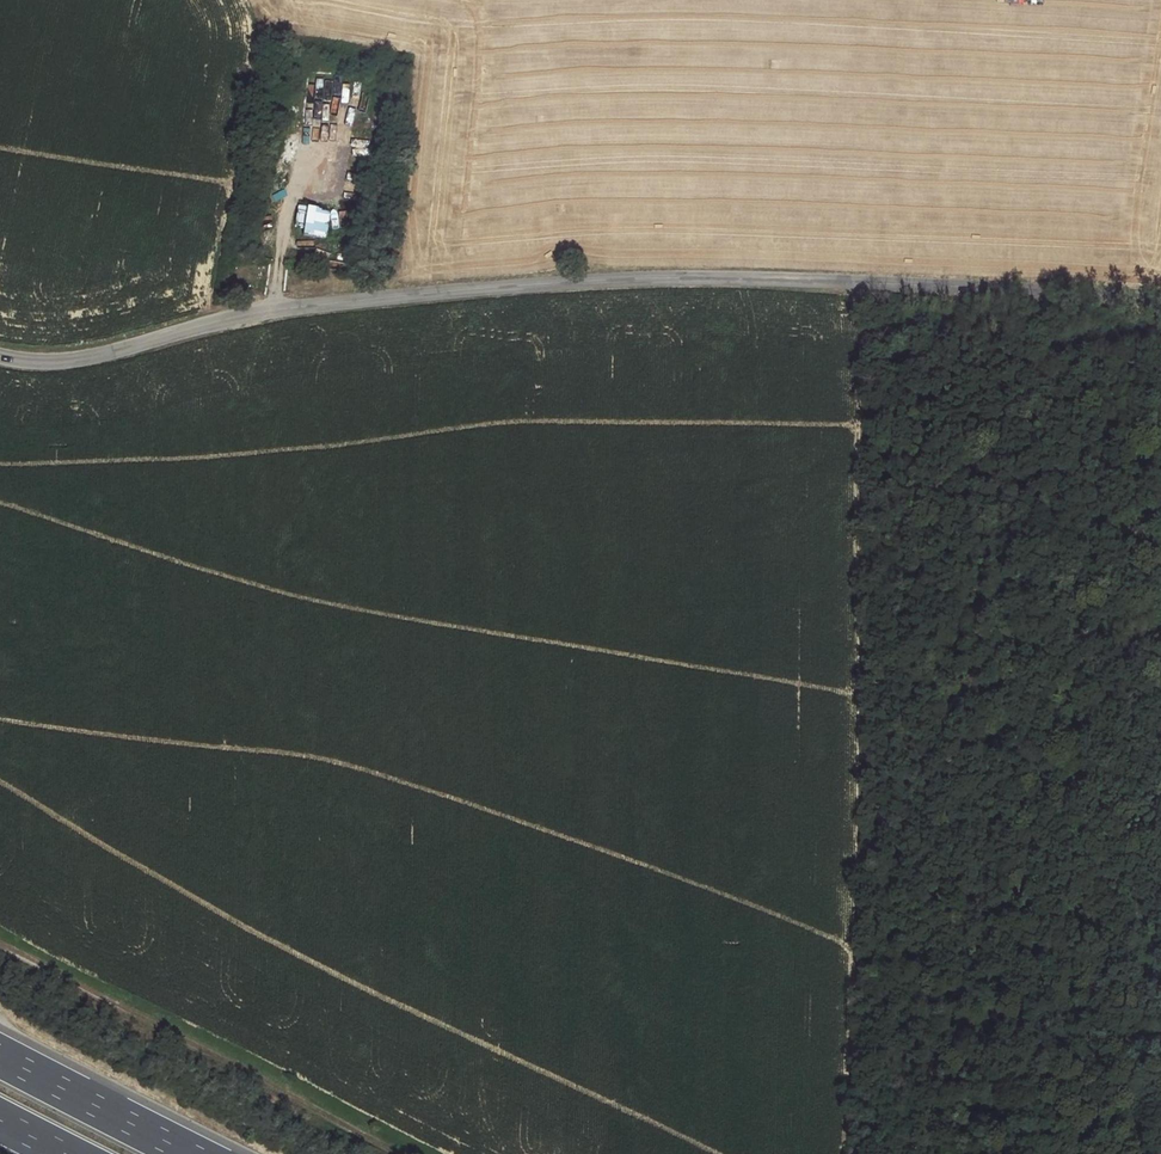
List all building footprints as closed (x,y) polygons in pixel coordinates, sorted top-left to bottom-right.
[(323,95),(325,77),(309,74),(306,92),(323,95)] [(297,205),(295,228),(303,228),(303,232),(328,234),(330,208),(297,205)]
